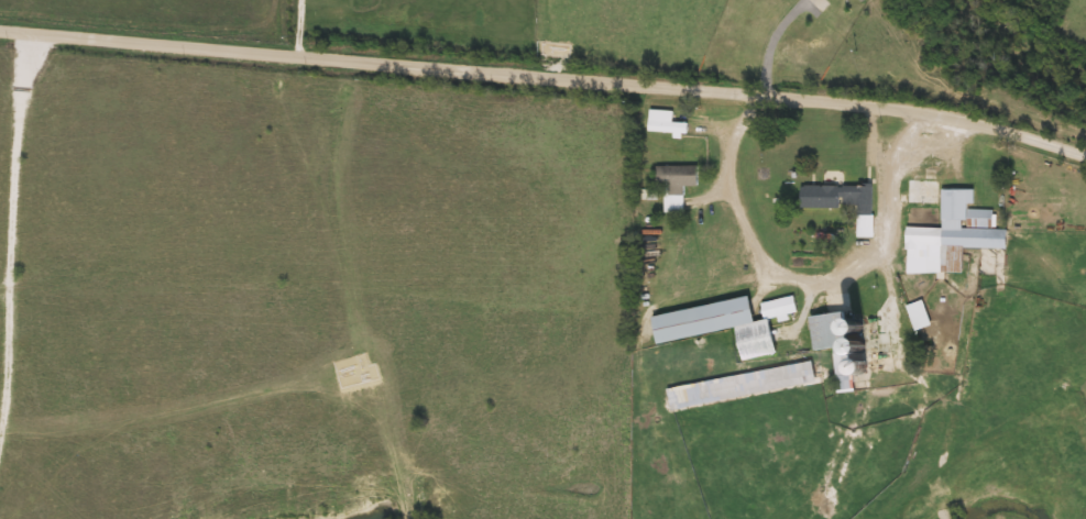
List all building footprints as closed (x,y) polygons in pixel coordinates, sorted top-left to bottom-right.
[(649,134),(649,111),(673,111),(673,123),(689,123),(689,134),(649,134)] [(684,213),(666,213),(666,188),(658,188),(658,167),(699,167),(699,187),(684,187),(684,213)] [(940,207),(909,207),(909,180),(940,180),(940,207)] [(857,238),(858,209),(801,209),(801,186),(874,186),(874,238),(857,238)] [(942,229),(943,190),(975,191),(974,209),(994,210),(994,230),(1008,231),(1008,250),(964,249),(964,274),(942,274),(942,249),(907,247),(907,228),(942,229)] [(652,317),(750,299),(755,323),(765,322),(761,302),(794,297),(798,313),(770,319),(777,356),(744,362),(737,330),(658,344),(652,317)] [(931,325),(915,331),(908,307),(923,302),(931,325)] [(811,318),(844,313),(846,327),(862,325),(863,339),(849,340),(851,349),(860,347),(863,361),(865,361),(866,377),(854,378),(856,391),(838,393),(834,350),(815,352),(811,318)] [(816,384),(671,410),(668,389),(813,363),(816,384)]
